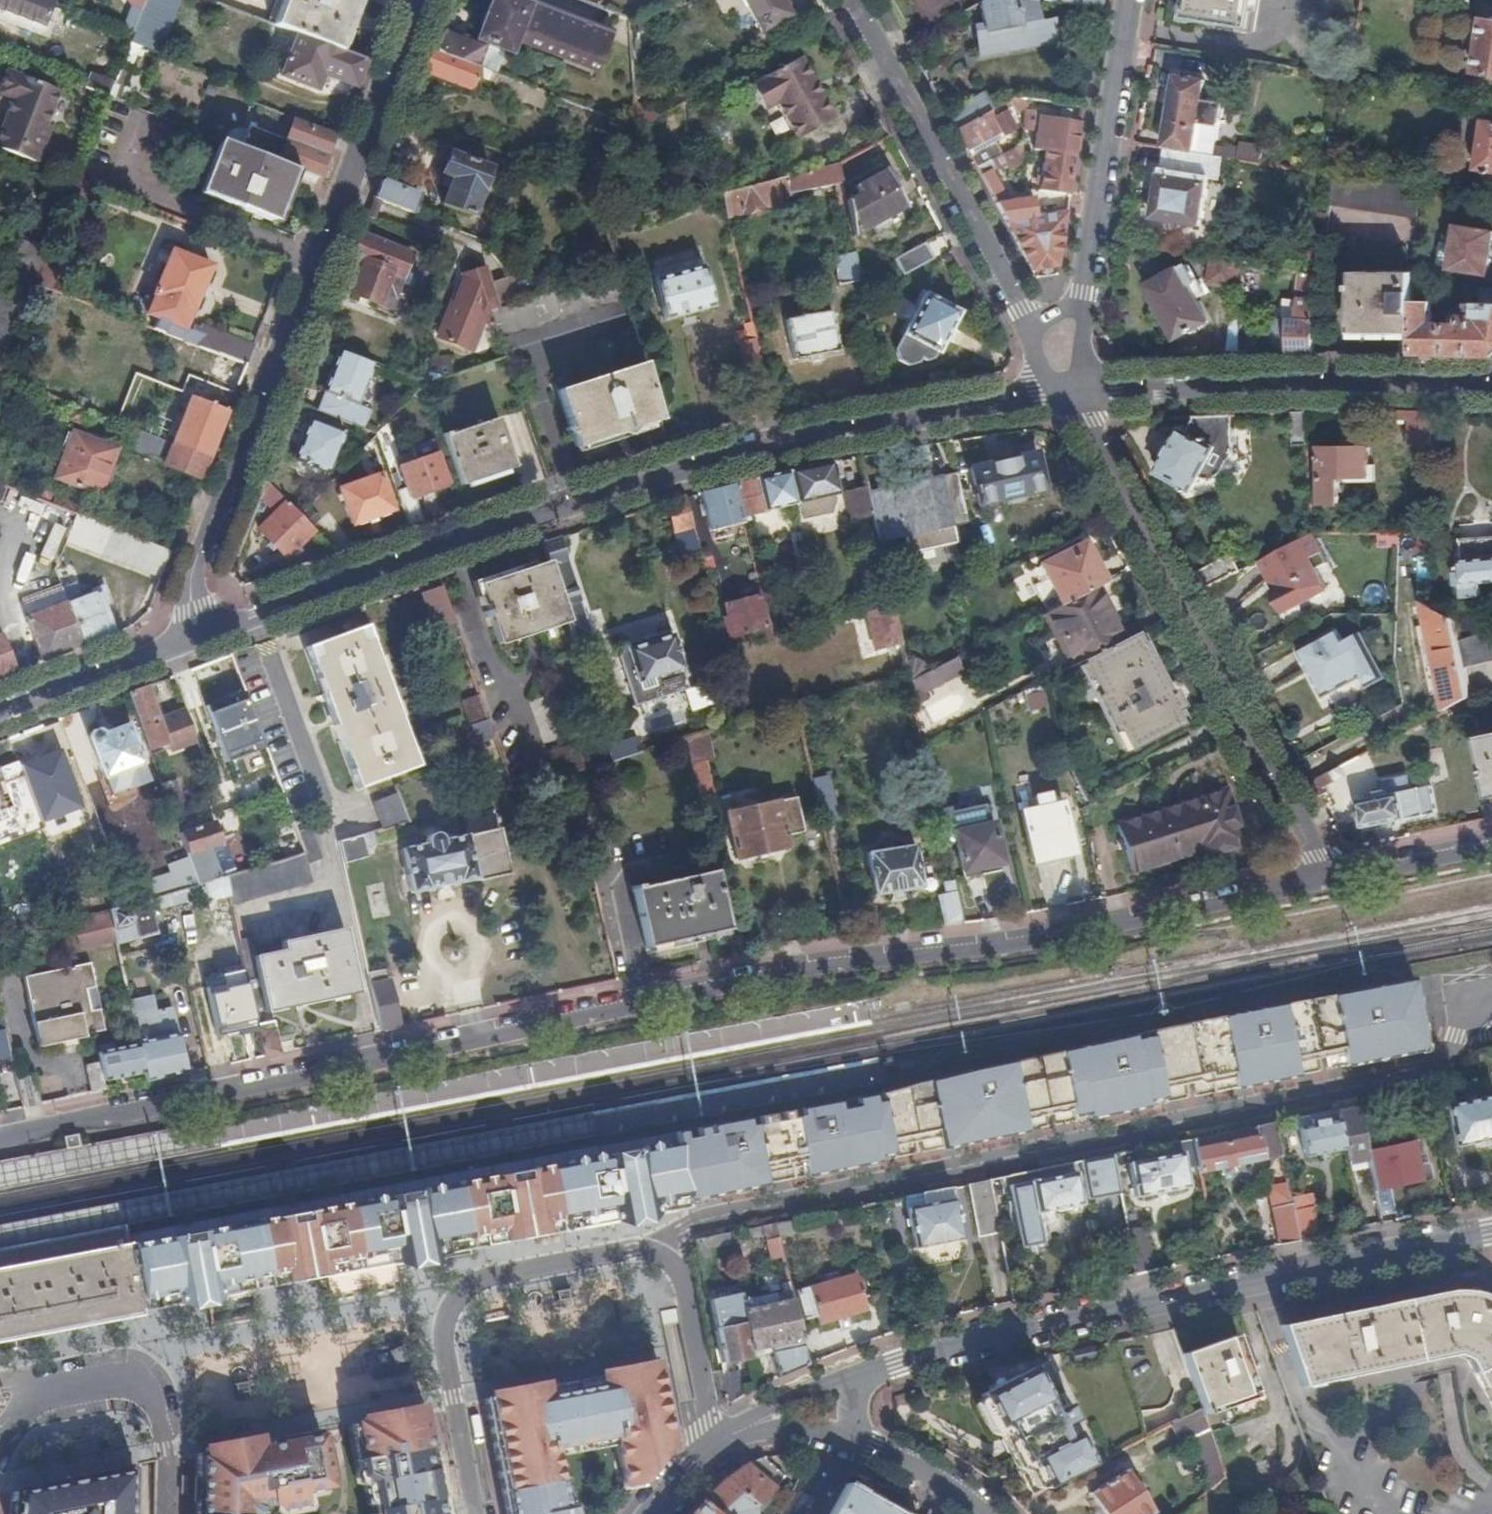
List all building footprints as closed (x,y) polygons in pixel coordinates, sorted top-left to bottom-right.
[(52,4),(43,0),(0,0),(0,1),(4,2),(3,6),(31,17),(29,23),(43,28),(52,4)] [(128,33),(134,35),(147,2),(141,0),(128,33)] [(144,52),(158,58),(161,49),(180,0),(148,0),(147,2),(134,35),(129,46),(144,52)] [(269,28),(298,39),(337,55),(358,0),(280,0),(269,28)] [(442,31),(433,55),(478,72),(488,48),(510,57),(516,43),(599,74),(614,36),(555,13),(552,21),(528,12),(529,10),(502,0),(494,0),(476,44),(442,31)] [(741,5),(738,0),(715,0),(723,15),(741,5)] [(762,35),(790,19),(779,0),(742,0),(762,35)] [(1037,2),(1031,1),(1023,0),(990,0),(979,5),(983,27),(973,29),(979,60),(1059,45),(1054,21),(1041,23),(1037,2)] [(1099,12),(1101,0),(1031,0),(1031,1),(1037,2),(1099,12)] [(1194,20),(1255,30),(1260,0),(1197,0),(1194,20)] [(29,23),(31,17),(3,6),(4,2),(0,1),(0,11),(29,23)] [(552,21),(555,13),(531,4),(529,10),(528,12),(552,21)] [(1485,23),(1477,74),(1491,76),(1491,24),(1485,23)] [(337,55),(298,39),(283,81),(317,93),(323,78),(356,90),(365,65),(337,55)] [(115,85),(108,100),(136,111),(141,97),(124,90),(137,57),(142,59),(144,52),(129,46),(115,85)] [(469,94),(478,72),(433,55),(424,77),(469,94)] [(835,124),(802,62),(752,89),(765,115),(779,108),(799,144),(835,124)] [(56,94),(4,73),(0,82),(0,97),(10,101),(0,126),(0,151),(31,164),(44,130),(42,129),(56,94)] [(84,91),(108,100),(115,85),(91,75),(84,91)] [(496,79),(493,85),(490,92),(501,97),(507,82),(496,79)] [(1174,79),(1162,149),(1163,150),(1194,155),(1198,126),(1218,129),(1221,125),(1223,110),(1222,106),(1202,102),(1205,84),(1174,79)] [(984,96),(945,115),(954,131),(989,112),(990,113),(993,111),(984,96)] [(1021,109),(1016,99),(1007,104),(1012,114),(1021,109)] [(989,112),(954,131),(962,146),(965,152),(998,133),(1001,139),(1014,132),(1008,120),(1014,117),(1012,114),(1007,104),(993,111),(990,113),(989,112)] [(657,122),(636,107),(638,133),(657,122)] [(1039,193),(1069,197),(1080,125),(1075,124),(1070,123),(1070,127),(1045,123),(1046,118),(1036,117),(1036,122),(1029,121),(1027,132),(1036,134),(1033,151),(1045,153),(1039,193)] [(1485,123),(1477,172),(1491,174),(1491,124),(1485,123)] [(301,175),(320,182),(326,165),(337,139),(297,124),(279,166),(295,173),(301,175)] [(994,144),(968,157),(976,170),(1001,156),(994,144)] [(279,166),(223,145),(203,196),(275,224),(295,173),(279,166)] [(1218,180),(1222,159),(1194,155),(1163,150),(1151,221),(1200,228),(1207,184),(1207,178),(1218,180)] [(471,219),(489,173),(449,157),(440,178),(452,183),(442,208),(471,219)] [(791,198),(836,189),(843,188),(840,169),(788,182),(791,198)] [(991,172),(980,179),(1031,272),(1058,269),(1066,213),(1036,218),(1033,199),(1007,203),(991,172)] [(295,173),(275,224),(281,226),(301,175),(295,173)] [(860,198),(847,206),(850,226),(853,241),(907,211),(886,174),(856,190),(860,198)] [(1417,190),(1335,177),(1330,207),(1416,221),(1417,190)] [(791,198),(788,182),(774,186),(776,200),(782,199),(783,200),(791,198)] [(411,217),(417,198),(381,185),(375,203),(411,217)] [(776,200),(774,186),(722,199),(727,220),(742,217),(743,217),(764,212),(764,211),(779,207),(776,200)] [(838,201),(846,200),(843,188),(836,189),(838,201)] [(411,217),(415,218),(424,197),(419,195),(417,198),(411,217)] [(68,204),(63,216),(79,221),(84,209),(68,204)] [(850,226),(847,206),(837,209),(841,228),(850,226)] [(1491,255),(1491,233),(1458,228),(1454,252),(1441,250),(1439,269),(1489,275),(1491,255)] [(1307,274),(1319,275),(1325,238),(1313,236),(1307,274)] [(412,259),(361,239),(343,282),(358,287),(354,297),(379,306),(383,297),(395,301),(401,286),(408,288),(412,279),(405,276),(412,259)] [(172,255),(185,260),(188,250),(176,246),(172,255)] [(934,263),(926,247),(895,262),(904,279),(934,263)] [(212,270),(185,260),(172,255),(155,297),(156,299),(149,318),(185,332),(193,313),(194,313),(212,270)] [(860,281),(856,256),(832,261),(838,289),(861,285),(860,281)] [(1240,263),(1212,259),(1208,285),(1235,290),(1236,290),(1240,263)] [(38,281),(36,287),(51,293),(59,273),(43,267),(38,281)] [(1196,284),(1186,267),(1147,289),(1177,341),(1208,324),(1188,289),(1196,284)] [(1058,269),(1031,272),(1040,286),(1056,284),(1058,269)] [(714,311),(702,270),(685,275),(683,274),(672,277),(670,279),(653,284),(665,324),(714,311)] [(491,315),(499,313),(486,273),(466,280),(468,287),(461,289),(439,342),(467,353),(480,322),(487,326),(497,330),(491,315)] [(1289,352),(1289,354),(1313,354),(1319,275),(1307,274),(1301,273),(1295,322),(1274,321),(1273,352),(1289,352)] [(1353,335),(1415,333),(1415,303),(1414,274),(1356,275),(1355,287),(1351,287),(1351,293),(1353,293),(1353,335)] [(583,316),(626,303),(619,277),(539,301),(499,313),(491,315),(497,330),(500,341),(583,316)] [(15,302),(28,307),(32,295),(19,291),(15,302)] [(1491,306),(1491,291),(1481,291),(1480,306),(1491,306)] [(15,341),(28,307),(15,302),(0,296),(0,297),(0,378),(15,341)] [(938,356),(960,316),(925,297),(904,337),(904,339),(898,352),(900,364),(910,369),(919,366),(922,361),(928,364),(934,362),(938,356)] [(1415,354),(1491,356),(1491,306),(1480,306),(1470,305),(1470,312),(1478,312),(1478,318),(1461,318),(1461,325),(1432,325),(1432,310),(1463,312),(1463,305),(1415,303),(1415,333),(1415,354)] [(794,364),(838,355),(831,317),(786,324),(794,364)] [(480,322),(467,353),(474,357),(487,326),(480,322)] [(773,412),(752,324),(740,327),(741,332),(738,334),(758,416),(773,412)] [(358,408),(373,369),(339,356),(317,415),(364,433),(371,414),(358,408)] [(424,389),(453,379),(451,361),(431,363),(430,365),(421,387),(424,389)] [(576,451),(660,425),(644,367),(558,395),(570,431),(565,432),(567,438),(571,437),(576,451)] [(192,401),(173,447),(211,462),(230,415),(192,401)] [(79,430),(84,418),(72,413),(67,426),(79,430)] [(1306,413),(1292,414),(1292,431),(1296,436),(1307,435),(1306,413)] [(1434,413),(1395,413),(1396,445),(1424,445),(1424,458),(1419,458),(1419,489),(1432,489),(1434,413)] [(1230,416),(1195,418),(1187,435),(1181,432),(1157,475),(1192,494),(1200,478),(1208,483),(1218,479),(1232,455),(1230,416)] [(296,463),(329,476),(344,436),(311,423),(296,463)] [(496,424),(443,442),(459,489),(512,470),(496,424)] [(173,447),(138,434),(129,457),(164,470),(165,468),(203,483),(211,462),(173,447)] [(99,497),(116,453),(74,437),(72,444),(66,442),(61,454),(66,456),(57,482),(99,497)] [(1343,502),(1343,483),(1343,477),(1369,477),(1370,466),(1370,449),(1322,450),(1322,503),(1343,502)] [(1043,491),(1035,455),(971,470),(978,506),(1043,491)] [(407,493),(397,497),(409,529),(423,524),(415,499),(446,487),(436,458),(400,471),(407,493)] [(839,497),(832,466),(818,469),(788,475),(795,507),(796,507),(799,524),(831,518),(836,504),(836,499),(839,497)] [(1343,477),(1343,483),(1374,482),(1374,466),(1370,466),(1369,477),(1343,477)] [(795,507),(788,475),(765,480),(732,488),(742,525),(743,527),(750,525),(749,517),(794,507),(795,507)] [(904,488),(866,493),(872,521),(876,541),(906,536),(936,529),(937,533),(953,530),(953,528),(968,526),(956,475),(940,478),(940,479),(930,481),(929,480),(925,481),(926,483),(928,490),(905,495),(904,488)] [(392,513),(380,479),(340,493),(352,527),(392,513)] [(926,483),(904,488),(905,495),(928,490),(926,483)] [(315,533),(302,519),(286,503),(266,484),(261,497),(279,514),(260,534),(287,561),(315,533)] [(40,487),(35,502),(45,505),(50,490),(40,487)] [(713,492),(701,495),(711,534),(742,525),(732,488),(713,492)] [(872,521),(866,493),(847,496),(853,525),(872,521)] [(685,500),(666,506),(681,560),(699,555),(685,500)] [(67,544),(163,580),(174,554),(78,518),(67,544)] [(52,557),(64,527),(51,522),(40,552),(52,557)] [(936,529),(906,536),(907,543),(938,537),(937,533),(936,529)] [(1327,565),(1311,535),(1261,561),(1270,579),(1271,578),(1276,588),(1270,592),(1281,613),(1326,590),(1316,570),(1327,565)] [(1481,597),(1480,585),(1491,584),(1491,539),(1461,541),(1462,561),(1460,562),(1461,574),(1456,574),(1457,587),(1462,586),(1464,599),(1481,597)] [(558,542),(542,547),(549,567),(568,624),(574,644),(590,637),(577,596),(558,542)] [(1085,543),(1067,552),(1070,558),(1087,548),(1085,543)] [(1093,590),(1105,583),(1087,548),(1070,558),(1067,552),(1039,566),(1047,582),(1039,587),(1051,611),(1093,590)] [(1197,574),(1206,590),(1239,572),(1230,554),(1197,574)] [(568,624),(549,567),(479,590),(486,614),(483,616),(484,621),(488,620),(497,646),(568,624)] [(55,573),(62,591),(72,587),(65,569),(55,573)] [(438,582),(419,589),(433,629),(434,630),(440,646),(458,640),(438,582)] [(1051,611),(1048,612),(1076,666),(1084,662),(1121,643),(1093,590),(1051,611)] [(68,605),(84,648),(116,636),(112,626),(107,628),(95,598),(100,596),(98,591),(92,593),(93,596),(68,605)] [(107,628),(112,626),(104,605),(105,601),(100,596),(95,598),(107,628)] [(728,641),(765,631),(758,599),(724,608),(727,621),(723,622),(728,641)] [(1423,602),(1446,712),(1454,707),(1471,698),(1465,669),(1458,639),(1454,619),(1429,606),(1423,602)] [(27,621),(43,663),(84,648),(68,605),(27,621)] [(900,647),(891,608),(866,615),(875,653),(900,647)] [(1458,639),(1465,669),(1491,662),(1491,629),(1458,639)] [(344,750),(358,790),(416,768),(381,676),(378,677),(360,630),(309,649),(327,696),(324,697),(344,750)] [(1367,689),(1382,680),(1359,635),(1342,644),(1336,632),(1297,653),(1322,699),(1349,684),(1347,680),(1358,674),(1367,689)] [(670,639),(668,635),(628,648),(629,653),(622,654),(619,660),(632,697),(670,685),(667,676),(682,671),(672,639),(670,639)] [(1141,651),(1134,636),(1121,643),(1084,662),(1101,696),(1099,700),(1115,732),(1119,732),(1129,751),(1178,727),(1171,713),(1178,709),(1171,695),(1167,698),(1143,650),(1141,651)] [(15,674),(0,637),(0,680),(15,674)] [(913,660),(903,664),(907,678),(908,684),(927,675),(923,664),(913,660)] [(929,674),(935,687),(961,673),(955,660),(929,674)] [(927,675),(908,684),(913,706),(925,701),(922,693),(935,687),(929,674),(927,675)] [(683,689),(690,711),(703,707),(695,685),(683,689)] [(136,692),(126,696),(148,753),(166,745),(169,754),(183,749),(171,718),(158,723),(146,689),(136,692)] [(1043,689),(1025,693),(1029,711),(1047,707),(1043,689)] [(266,751),(245,694),(206,709),(227,766),(266,751)] [(467,722),(483,717),(476,695),(460,701),(467,722)] [(1475,717),(1471,698),(1454,707),(1457,721),(1475,717)] [(171,718),(183,749),(197,744),(185,713),(171,718)] [(493,739),(487,722),(472,728),(475,741),(482,743),(493,739)] [(105,775),(144,761),(129,723),(105,733),(103,730),(99,728),(92,731),(90,736),(105,775)] [(636,737),(606,745),(610,760),(640,752),(636,737)] [(712,764),(706,738),(686,743),(692,768),(705,766),(712,764)] [(1491,799),(1491,738),(1480,740),(1491,799)] [(570,777),(597,769),(589,744),(550,756),(558,780),(570,777)] [(61,750),(23,764),(45,824),(83,810),(61,750)] [(826,757),(808,761),(822,824),(840,820),(826,757)] [(705,766),(692,768),(699,803),(712,800),(705,766)] [(182,779),(160,787),(170,814),(191,805),(182,779)] [(1364,828),(1425,816),(1419,789),(1411,791),(1411,787),(1382,793),(1383,797),(1359,802),(1364,828)] [(1197,860),(1244,846),(1227,792),(1117,826),(1131,873),(1195,853),(1197,860)] [(1071,854),(1074,854),(1063,802),(1052,805),(1049,794),(1034,798),(1036,808),(1021,812),(1032,863),(1034,862),(1034,860),(1071,853),(1071,854)] [(409,824),(398,795),(375,805),(383,832),(409,824)] [(803,836),(796,801),(726,817),(737,862),(787,851),(784,840),(803,836)] [(941,812),(943,828),(988,821),(985,804),(941,812)] [(197,886),(203,885),(221,880),(210,850),(218,847),(211,824),(179,836),(188,861),(197,886)] [(275,830),(286,860),(304,855),(299,840),(293,824),(275,830)] [(963,881),(991,875),(989,868),(1002,866),(993,825),(953,834),(963,881)] [(476,880),(506,873),(498,833),(468,839),(467,838),(443,843),(438,838),(434,837),(430,838),(427,842),(427,847),(402,852),(412,895),(428,892),(429,891),(461,884),(461,885),(477,882),(476,880)] [(339,845),(344,867),(368,859),(366,849),(372,847),(375,843),(373,835),(339,845)] [(312,836),(299,840),(304,855),(317,851),(312,836)] [(221,880),(224,879),(228,877),(218,847),(210,850),(221,880)] [(875,898),(923,891),(915,849),(868,856),(875,898)] [(304,855),(286,860),(228,877),(224,879),(228,897),(230,906),(311,884),(305,866),(320,861),(317,851),(304,855)] [(169,869),(177,893),(197,886),(188,861),(169,869)] [(645,951),(728,933),(716,875),(639,892),(638,889),(634,889),(634,893),(633,893),(645,951)] [(214,900),(228,897),(224,879),(221,880),(203,885),(206,898),(214,900)] [(961,926),(952,884),(943,886),(946,898),(938,900),(944,929),(961,926)] [(177,893),(150,902),(154,914),(206,898),(203,885),(197,886),(177,893)] [(150,902),(109,913),(116,945),(161,935),(154,914),(150,902)] [(116,945),(109,913),(72,923),(85,952),(116,945)] [(256,959),(266,1009),(267,1013),(298,1007),(297,1006),(357,994),(345,933),(283,945),(284,954),(256,959)] [(266,1009),(256,959),(253,941),(239,944),(253,1012),(266,1009)] [(96,990),(91,966),(24,981),(40,1051),(86,1041),(86,1038),(105,1034),(101,1012),(91,1014),(86,992),(96,990)] [(382,1034),(400,1030),(389,983),(386,984),(383,973),(368,976),(382,1034)] [(1124,1040),(1012,1063),(1014,1065),(1026,1132),(1048,1127),(1046,1116),(1052,1115),(1054,1126),(1139,1109),(1186,1100),(1183,1086),(1190,1085),(1192,1099),(1282,1081),(1319,1073),(1317,1061),(1323,1060),(1326,1072),(1385,1060),(1426,1052),(1412,980),(1242,1014),(1124,1040)] [(153,999),(129,1004),(130,1007),(138,1046),(146,1084),(187,1075),(178,1036),(155,1040),(151,1018),(157,1016),(153,999)] [(172,1013),(157,1016),(151,1018),(155,1040),(178,1036),(172,1013)] [(264,1058),(282,1055),(275,1023),(257,1027),(261,1047),(264,1058)] [(127,1088),(146,1084),(138,1046),(99,1055),(101,1065),(106,1093),(127,1088)] [(254,1061),(264,1058),(261,1047),(252,1050),(254,1061)] [(94,1096),(106,1093),(101,1065),(88,1069),(94,1096)] [(1026,1132),(1014,1065),(986,1072),(922,1086),(905,1093),(883,1094),(719,1128),(674,1137),(676,1146),(687,1205),(727,1197),(836,1174),(916,1158),(913,1147),(919,1145),(921,1156),(991,1142),(1027,1134),(1026,1132)] [(34,1077),(17,1080),(24,1110),(42,1106),(34,1077)] [(1443,1107),(1451,1149),(1491,1140),(1491,1097),(1443,1107)] [(1338,1121),(1336,1111),(1324,1113),(1325,1119),(1310,1122),(1311,1127),(1298,1130),(1304,1158),(1345,1150),(1338,1121)] [(0,1227),(0,1252),(4,1252),(124,1229),(590,1140),(585,1116),(164,1196),(0,1227)] [(1367,1153),(1359,1117),(1338,1121),(1345,1150),(1348,1162),(1368,1159),(1367,1153)] [(1282,1157),(1275,1123),(1192,1141),(1198,1168),(1199,1174),(1220,1170),(1221,1176),(1232,1174),(1231,1167),(1282,1157)] [(214,1150),(210,1127),(0,1166),(0,1191),(214,1150)] [(1198,1168),(1192,1141),(1180,1143),(1182,1156),(1130,1166),(1136,1200),(1188,1188),(1185,1171),(1198,1168)] [(1413,1143),(1367,1153),(1368,1159),(1375,1193),(1421,1183),(1413,1143)] [(523,1243),(556,1236),(632,1223),(689,1213),(687,1205),(676,1146),(326,1210),(131,1246),(132,1253),(136,1272),(140,1297),(142,1308),(142,1313),(196,1303),(207,1301),(252,1293),(303,1283),(328,1279),(396,1266),(415,1263),(433,1260),(437,1259),(468,1253),(523,1243)] [(1113,1157),(1081,1163),(1085,1187),(1117,1180),(1113,1157)] [(1081,1206),(1076,1175),(1008,1188),(1020,1250),(1043,1245),(1037,1220),(1040,1214),(1081,1206)] [(980,1239),(1000,1234),(990,1183),(970,1187),(980,1239)] [(1290,1200),(1288,1188),(1269,1192),(1273,1210),(1292,1205),(1290,1200)] [(1390,1190),(1374,1194),(1379,1217),(1395,1214),(1390,1190)] [(961,1242),(951,1191),(921,1198),(924,1210),(907,1213),(915,1252),(961,1242)] [(1299,1242),(1316,1238),(1310,1209),(1314,1208),(1312,1196),(1290,1200),(1292,1205),(1299,1242)] [(1273,1210),(1280,1245),(1299,1242),(1292,1205),(1273,1210)] [(124,1229),(4,1252),(0,1252),(0,1339),(129,1316),(140,1314),(139,1309),(142,1308),(140,1297),(137,1297),(132,1274),(136,1272),(132,1253),(129,1253),(124,1229)] [(1129,1241),(1136,1276),(1154,1272),(1147,1238),(1129,1241)] [(867,1314),(856,1278),(797,1294),(806,1323),(819,1319),(821,1327),(867,1314)] [(1281,1328),(1302,1388),(1304,1388),(1304,1387),(1454,1356),(1467,1362),(1491,1407),(1491,1300),(1488,1298),(1476,1295),(1461,1292),(1449,1293),(1281,1328)] [(792,1375),(808,1368),(793,1303),(777,1307),(775,1297),(740,1304),(738,1297),(707,1304),(719,1359),(721,1366),(772,1355),(778,1381),(792,1375)] [(1238,1338),(1183,1357),(1201,1411),(1202,1413),(1257,1393),(1238,1338)] [(1095,1358),(1094,1347),(1071,1351),(1073,1362),(1095,1358)] [(1011,1457),(1031,1498),(1090,1468),(1075,1437),(1060,1444),(1054,1432),(1072,1423),(1065,1409),(1047,1418),(1041,1408),(1064,1396),(1048,1364),(982,1398),(1003,1440),(1001,1444),(1007,1456),(1011,1457)] [(503,1494),(559,1484),(555,1459),(616,1448),(623,1483),(645,1478),(674,1443),(671,1425),(661,1369),(501,1399),(486,1402),(501,1483),(503,1494)] [(729,1405),(744,1398),(738,1373),(723,1377),(729,1405)] [(1228,1405),(1231,1416),(1258,1410),(1256,1399),(1228,1405)] [(1202,1413),(1201,1411),(1172,1426),(1181,1443),(1195,1436),(1205,1461),(1217,1456),(1202,1413)] [(371,1484),(376,1513),(446,1513),(433,1448),(429,1427),(427,1413),(350,1427),(360,1484),(361,1486),(371,1484)] [(261,1510),(273,1508),(279,1513),(296,1510),(307,1508),(304,1495),(332,1490),(329,1471),(326,1460),(322,1433),(258,1445),(199,1456),(197,1513),(259,1513),(261,1510)] [(702,1503),(715,1513),(746,1513),(735,1504),(741,1497),(743,1498),(744,1496),(759,1507),(785,1478),(764,1460),(747,1467),(734,1476),(718,1488),(702,1503)] [(820,1463),(806,1488),(819,1496),(809,1513),(829,1513),(852,1474),(820,1463)] [(134,1506),(135,1468),(109,1472),(61,1481),(13,1490),(10,1513),(134,1513),(134,1506)] [(1126,1472),(1090,1496),(1102,1513),(1153,1513),(1126,1472)] [(1211,1491),(1225,1480),(1222,1472),(1207,1486),(1211,1491)] [(503,1494),(507,1513),(573,1513),(568,1510),(564,1511),(559,1484),(503,1494)] [(849,1486),(834,1513),(896,1513),(849,1486)] [(702,1503),(693,1513),(715,1513),(702,1503)]
